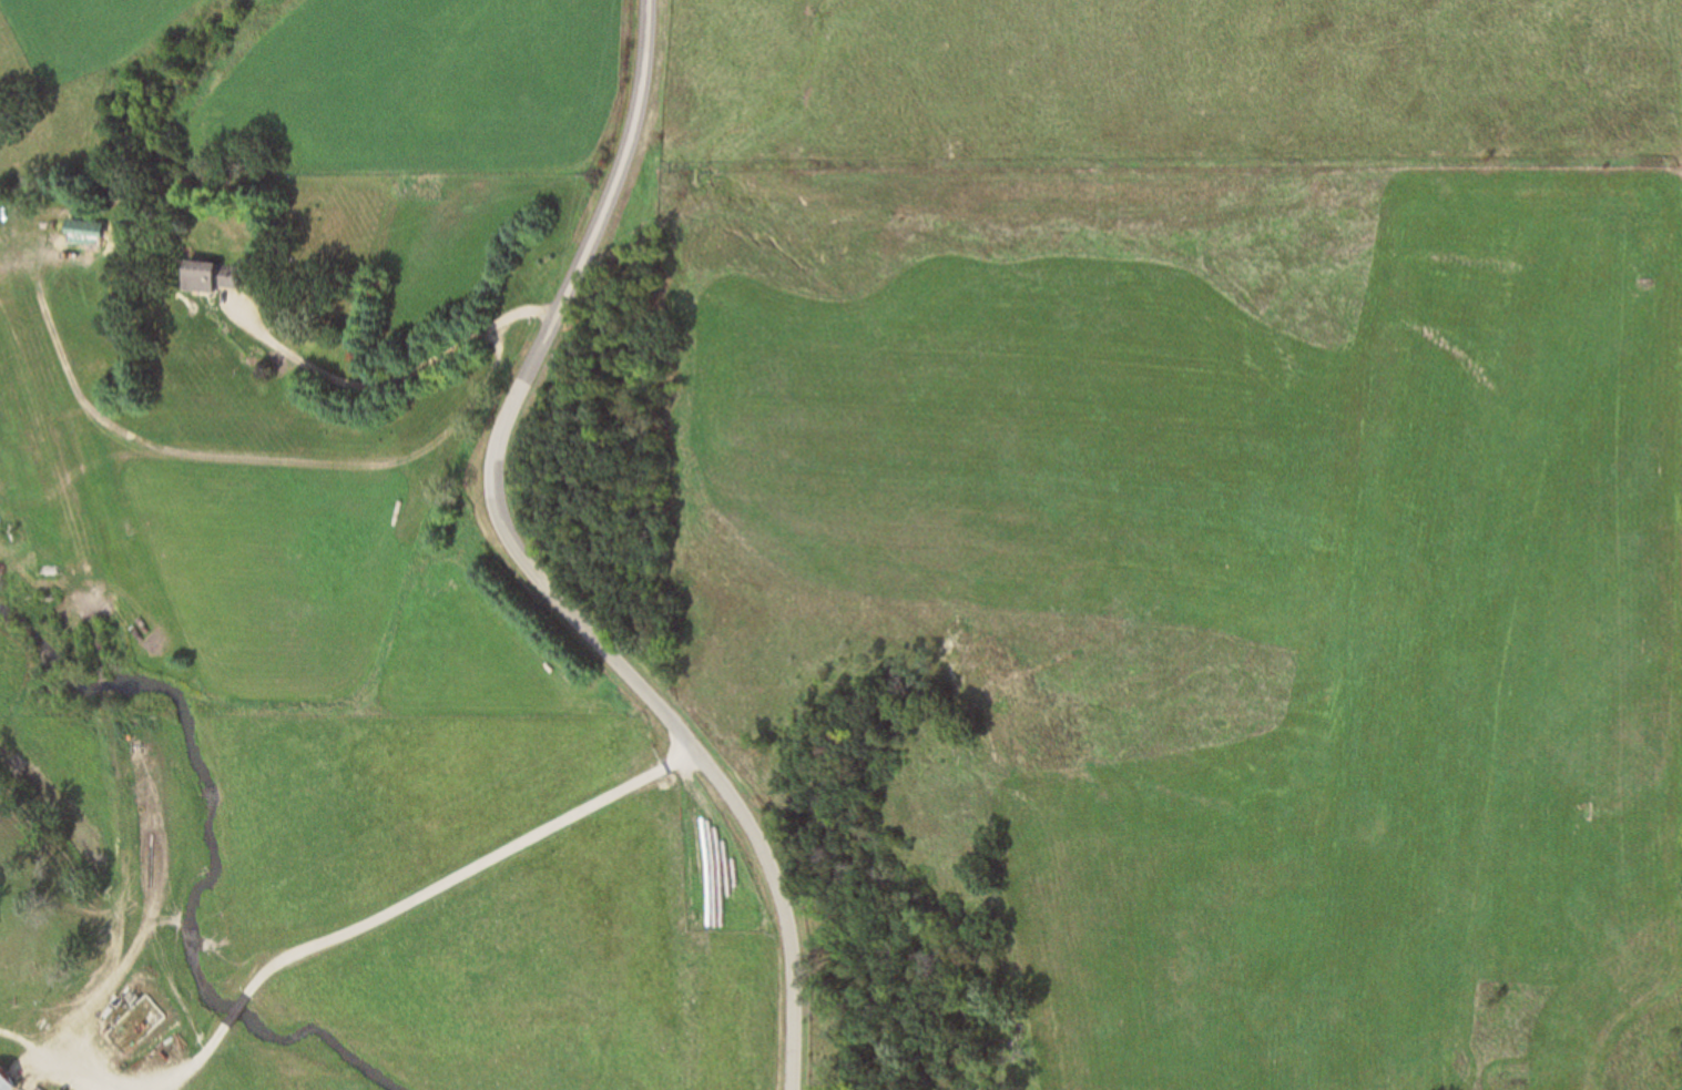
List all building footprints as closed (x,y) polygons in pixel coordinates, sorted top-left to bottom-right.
[(98,245),(99,225),(62,223),(61,244),(98,245)] [(214,290),(234,291),(235,269),(183,267),(182,295),(214,296),(214,290)] [(0,1074),(10,1089),(0,1089),(0,1074)]
